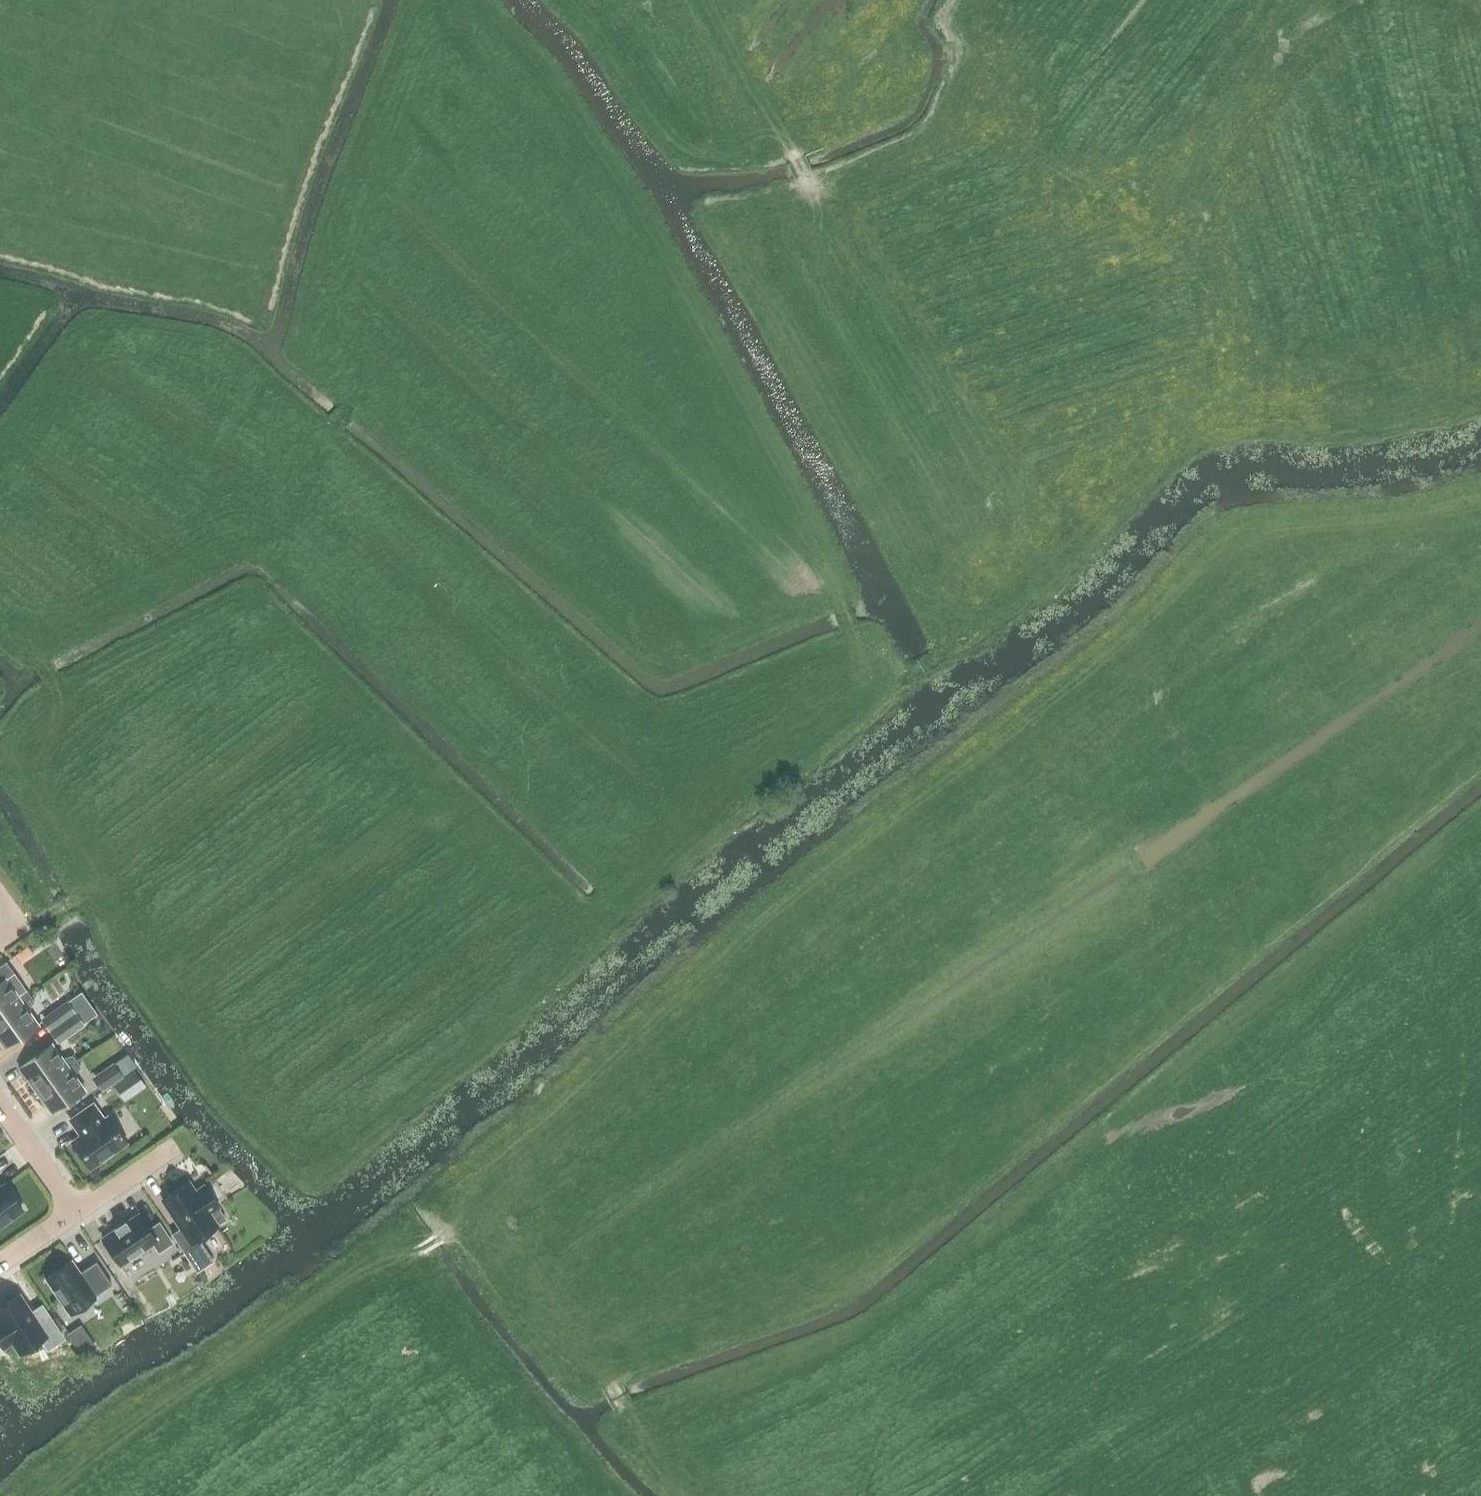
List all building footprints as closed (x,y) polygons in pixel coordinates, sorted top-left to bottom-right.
[(31,996),(26,990),(16,993),(6,979),(15,973),(7,962),(7,961),(0,966),(0,1017),(31,996)] [(0,1017),(0,1040),(5,1048),(38,1025),(28,1010),(35,1001),(31,996),(0,1017)] [(45,1017),(53,1029),(76,1012),(68,1001),(45,1017)] [(53,1029),(61,1040),(84,1024),(76,1012),(53,1029)] [(52,1044),(19,1067),(36,1090),(77,1061),(73,1055),(62,1058),(52,1044)] [(77,1061),(36,1090),(52,1113),(84,1090),(74,1076),(81,1067),(77,1061)] [(97,1080),(104,1090),(123,1076),(114,1063),(101,1072),(103,1075),(97,1080)] [(141,1080),(135,1072),(115,1086),(121,1094),(141,1080)] [(74,1142),(73,1143),(90,1167),(126,1142),(109,1117),(105,1120),(93,1104),(71,1120),(83,1138),(75,1144),(74,1142)] [(188,1182),(163,1199),(182,1228),(172,1234),(197,1271),(213,1260),(198,1238),(217,1226),(208,1213),(218,1206),(205,1186),(195,1192),(188,1182)] [(23,1209),(5,1185),(0,1189),(0,1226),(23,1209)] [(150,1229),(140,1215),(127,1223),(125,1221),(116,1228),(118,1230),(104,1240),(120,1264),(154,1242),(160,1251),(173,1242),(160,1222),(150,1229)] [(72,1260),(45,1278),(70,1314),(97,1296),(96,1295),(112,1284),(97,1261),(80,1272),(72,1260)] [(19,1296),(0,1308),(0,1320),(0,1321),(0,1342),(3,1347),(13,1341),(21,1353),(42,1339),(48,1349),(64,1338),(48,1315),(37,1322),(19,1296)] [(81,1326),(69,1334),(78,1347),(89,1339),(81,1326)]
